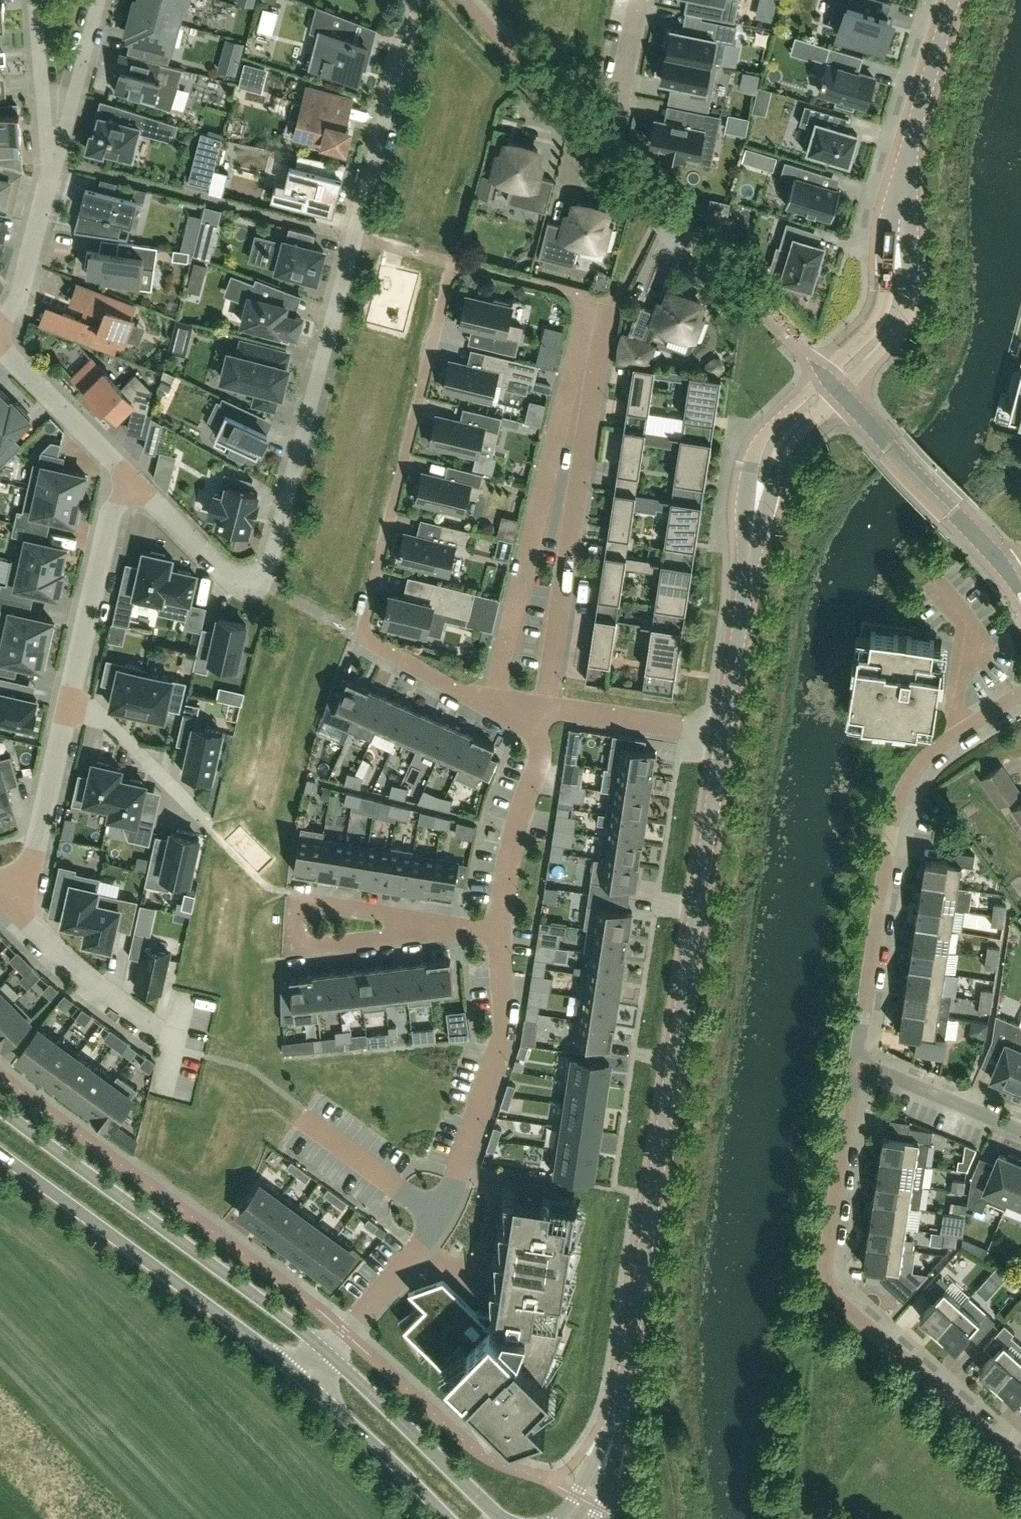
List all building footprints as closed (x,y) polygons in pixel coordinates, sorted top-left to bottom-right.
[(187,0),(140,0),(140,1),(137,0),(134,11),(177,23),(183,2),(186,3),(187,0)] [(704,0),(701,14),(735,21),(739,0),(704,0)] [(888,18),(892,3),(882,0),(850,0),(849,2),(841,0),(836,0),(836,2),(837,2),(833,15),(832,14),(831,17),(854,24),(850,36),(855,37),(854,40),(855,41),(854,43),(869,48),(869,45),(883,49),(893,19),(888,18)] [(253,9),(239,6),(236,18),(250,21),(253,9)] [(310,32),(320,34),(312,68),(359,80),(362,69),(367,70),(377,29),(317,6),(310,32)] [(167,61),(177,23),(134,11),(128,32),(132,32),(131,38),(142,41),(139,54),(167,61)] [(722,66),(727,42),(733,43),(737,26),(701,19),(698,34),(672,29),(672,31),(668,31),(665,46),(669,47),(667,55),(722,66)] [(866,106),(875,77),(856,71),(861,55),(830,46),(824,63),(828,65),(820,92),(837,97),(835,104),(851,108),(853,102),(866,106)] [(140,98),(140,99),(171,110),(184,69),(121,53),(117,69),(121,70),(116,91),(140,98)] [(718,66),(722,66),(667,55),(662,80),(678,83),(677,88),(685,89),(682,104),(709,110),(718,66)] [(299,100),(289,134),(334,146),(335,142),(350,146),(355,128),(350,127),(358,99),(313,87),(308,103),(299,100)] [(20,138),(17,104),(0,106),(0,164),(24,170),(21,138),(20,138)] [(854,158),(860,141),(856,140),(858,134),(832,126),(836,114),(805,104),(800,124),(810,127),(803,149),(849,162),(851,157),(854,158)] [(165,120),(115,105),(112,118),(100,115),(95,134),(92,134),(88,149),(103,153),(104,150),(119,154),(118,157),(132,161),(136,146),(135,146),(140,127),(161,133),(165,120)] [(715,144),(720,117),(689,110),(686,126),(656,120),(651,143),(662,145),(660,153),(698,161),(701,142),(715,144)] [(190,180),(210,185),(215,169),(223,139),(203,133),(190,180)] [(508,202),(546,212),(554,180),(540,176),(542,166),(534,164),(538,150),(509,142),(505,157),(497,155),(492,177),(513,182),(508,202)] [(344,179),(325,173),(328,160),(301,154),(298,166),(292,165),(287,187),(308,193),(305,205),(335,213),(341,191),(342,189),(344,179)] [(832,219),(841,190),(818,183),(821,172),(785,161),(780,177),(793,181),(786,205),(832,219)] [(229,173),(215,169),(210,185),(208,193),(223,197),(229,173)] [(98,190),(86,187),(79,217),(93,220),(90,233),(119,237),(123,222),(132,224),(138,200),(114,194),(117,182),(101,178),(98,190)] [(10,212),(15,194),(7,192),(9,185),(0,183),(0,210),(10,212)] [(148,189),(136,186),(133,197),(133,199),(138,200),(145,202),(148,189)] [(539,257),(574,266),(580,242),(605,248),(611,227),(603,225),(606,210),(577,203),(573,217),(565,215),(563,225),(548,222),(539,257)] [(183,251),(193,252),(201,221),(202,217),(193,215),(183,251)] [(207,246),(213,224),(201,221),(193,252),(193,254),(208,260),(211,247),(207,246)] [(811,287),(824,246),(806,241),(810,229),(787,222),(779,247),(791,250),(782,279),(789,281),(788,285),(802,289),(803,285),(811,287)] [(279,266),(278,269),(288,272),(287,276),(302,280),(303,276),(313,278),(317,263),(321,263),(324,250),(312,247),(316,234),(290,227),(286,240),(285,240),(284,244),(269,239),(267,248),(265,248),(263,252),(265,253),(263,261),(279,266)] [(88,276),(140,283),(142,267),(155,269),(158,247),(119,241),(117,253),(87,249),(85,266),(90,267),(88,276)] [(281,287),(256,278),(254,283),(232,274),(226,289),(240,294),(238,299),(248,303),(242,323),(263,329),(261,333),(289,341),(291,333),(296,335),(301,317),(284,313),(286,305),(278,303),(281,287)] [(130,317),(134,306),(78,285),(72,301),(93,309),(88,322),(63,312),(57,329),(114,350),(118,339),(123,341),(125,337),(129,338),(134,324),(131,323),(132,318),(130,317)] [(701,302),(672,291),(667,305),(659,302),(655,312),(641,306),(631,332),(647,338),(652,323),(695,340),(703,319),(695,316),(701,302)] [(465,308),(461,307),(458,321),(461,322),(461,325),(493,332),(489,348),(516,354),(523,326),(509,323),(512,307),(508,306),(509,302),(496,299),(495,303),(467,296),(465,308)] [(177,319),(169,350),(185,354),(193,323),(177,319)] [(619,360),(647,364),(654,346),(623,334),(619,360)] [(284,367),(288,354),(243,342),(239,355),(230,353),(223,379),(259,388),(255,403),(274,408),(277,393),(281,394),(288,368),(284,367)] [(443,381),(446,382),(444,389),(475,397),(474,399),(488,403),(489,400),(491,400),(495,383),(508,386),(510,376),(535,383),(539,365),(485,352),(481,368),(451,361),(449,368),(446,367),(443,381)] [(117,419),(129,408),(148,413),(153,391),(136,373),(121,387),(93,358),(73,378),(104,409),(105,408),(117,419)] [(634,365),(618,473),(639,476),(655,368),(634,365)] [(164,369),(163,373),(160,385),(169,387),(173,374),(164,369)] [(1015,397),(1017,398),(1017,399),(1012,419),(1020,421),(1020,372),(1015,397)] [(691,374),(681,436),(704,440),(708,416),(715,417),(721,378),(691,374)] [(13,401),(0,388),(0,414),(13,401)] [(226,415),(216,435),(234,444),(230,453),(244,460),(248,450),(258,455),(268,432),(254,426),(260,414),(223,397),(217,411),(226,415)] [(13,401),(0,414),(0,467),(18,450),(10,442),(30,419),(28,417),(30,415),(17,401),(15,403),(13,401)] [(649,423),(683,426),(684,412),(651,408),(649,423)] [(460,451),(459,454),(473,457),(473,454),(477,455),(481,438),(497,442),(503,417),(470,409),(467,423),(438,416),(430,444),(460,451)] [(153,413),(148,432),(160,435),(163,423),(153,413)] [(712,441),(704,440),(681,436),(672,499),(636,494),(615,491),(695,503),(698,478),(706,480),(712,441)] [(34,463),(29,487),(80,498),(83,499),(88,479),(85,478),(86,474),(56,468),(59,455),(41,451),(39,464),(34,463)] [(421,486),(417,485),(414,498),(417,499),(417,501),(449,510),(448,513),(460,516),(461,513),(464,514),(468,496),(478,498),(484,473),(457,466),(453,480),(424,473),(421,486)] [(236,533),(237,529),(249,532),(252,519),(254,520),(259,501),(257,500),(259,494),(250,492),(253,481),(230,475),(225,496),(215,493),(210,515),(220,517),(218,524),(224,526),(223,530),(236,533)] [(79,520),(83,499),(80,498),(29,487),(23,511),(18,510),(15,522),(42,528),(45,517),(75,523),(76,520),(79,520)] [(702,504),(695,503),(615,491),(608,535),(630,539),(635,504),(642,505),(642,508),(656,510),(656,505),(671,508),(662,562),(685,566),(689,541),(696,542),(702,504)] [(40,541),(42,528),(15,522),(12,534),(27,537),(22,561),(13,559),(13,560),(64,571),(69,551),(66,550),(66,547),(40,541)] [(465,549),(470,530),(442,524),(438,541),(406,533),(403,545),(402,545),(401,549),(402,549),(399,561),(449,573),(455,546),(465,549)] [(169,569),(170,569),(172,558),(173,557),(171,557),(165,556),(166,554),(151,550),(151,553),(145,551),(144,551),(143,552),(144,552),(138,580),(123,577),(117,604),(133,607),(135,598),(160,604),(161,604),(169,569)] [(692,567),(685,566),(662,562),(627,557),(606,554),(599,598),(620,602),(625,567),(661,573),(653,625),(676,628),(679,604),(687,605),(692,567)] [(64,571),(13,560),(8,584),(1,583),(0,590),(0,595),(26,601),(29,589),(59,596),(59,593),(62,593),(66,575),(63,574),(64,571)] [(178,571),(170,569),(169,569),(161,604),(160,604),(158,613),(186,619),(184,627),(201,631),(203,621),(187,618),(190,603),(190,604),(197,575),(195,575),(191,574),(191,572),(179,569),(178,571)] [(403,632),(415,635),(416,630),(426,633),(432,609),(469,618),(476,593),(408,576),(408,577),(411,578),(406,598),(391,594),(384,622),(404,627),(403,632)] [(26,601),(0,595),(0,609),(1,609),(0,613),(0,634),(48,644),(51,645),(55,625),(52,624),(53,620),(24,613),(26,601)] [(618,620),(596,617),(590,661),(611,664),(618,620)] [(242,653),(245,641),(243,641),(247,625),(219,619),(213,644),(200,641),(194,669),(208,672),(211,661),(237,667),(240,653),(242,653)] [(683,630),(676,628),(653,625),(643,689),(672,694),(672,692),(666,691),(670,667),(677,668),(683,630)] [(853,675),(849,703),(864,705),(862,716),(918,724),(920,713),(934,716),(938,688),(943,656),(933,655),(935,640),(871,631),(869,645),(859,643),(854,675),(853,675)] [(51,645),(48,644),(0,634),(0,672),(10,674),(13,662),(42,669),(43,665),(46,666),(51,645)] [(146,672),(147,672),(148,668),(107,659),(102,683),(115,686),(111,706),(127,710),(127,711),(137,713),(146,672)] [(187,681),(147,672),(146,672),(137,713),(146,715),(146,714),(149,714),(148,718),(160,720),(161,717),(164,718),(169,698),(182,701),(187,681)] [(30,725),(35,698),(15,693),(18,679),(0,675),(0,722),(2,723),(3,719),(30,725)] [(329,721),(351,730),(369,689),(348,679),(340,695),(331,691),(322,718),(329,721)] [(223,685),(222,697),(247,700),(248,688),(223,685)] [(351,730),(372,740),(376,731),(390,698),(369,689),(351,730)] [(396,740),(411,707),(390,698),(376,731),(396,740)] [(212,779),(223,732),(195,726),(200,705),(186,702),(177,743),(189,746),(183,772),(212,779)] [(396,740),(417,749),(432,717),(411,707),(396,740)] [(417,749),(438,759),(452,726),(432,717),(417,749)] [(459,768),(473,735),(452,726),(438,759),(459,768)] [(653,774),(656,751),(645,749),(646,739),(614,734),(608,768),(653,774)] [(475,786),(495,745),(473,735),(459,768),(455,777),(475,786)] [(565,761),(577,763),(578,755),(566,753),(565,761)] [(0,759),(0,814),(10,811),(9,808),(13,807),(5,781),(18,777),(11,755),(0,759)] [(494,770),(498,761),(489,757),(485,766),(494,770)] [(119,777),(120,778),(122,768),(109,766),(110,763),(98,761),(97,763),(94,762),(90,776),(79,773),(72,804),(110,812),(111,812),(119,777)] [(564,769),(575,771),(577,763),(565,761),(564,769)] [(1001,765),(982,779),(1000,805),(1020,792),(1001,765)] [(650,797),(653,774),(608,768),(613,769),(610,791),(650,797)] [(345,783),(353,785),(356,774),(348,772),(345,783)] [(361,787),(364,776),(356,774),(353,785),(361,787)] [(142,783),(143,781),(131,778),(131,780),(120,778),(119,777),(111,812),(110,812),(108,821),(152,832),(159,804),(142,800),(146,784),(142,783)] [(150,779),(145,792),(158,797),(162,783),(150,779)] [(305,790),(313,792),(315,781),(308,779),(305,790)] [(390,795),(398,797),(401,785),(393,783),(390,795)] [(406,799),(409,787),(401,785),(398,797),(406,799)] [(646,819),(650,797),(610,791),(606,813),(646,819)] [(344,804),(352,806),(355,794),(347,792),(344,804)] [(360,808),(363,796),(355,794),(352,806),(360,808)] [(435,806),(443,808),(446,797),(438,795),(435,806)] [(451,810),(454,799),(446,797),(443,808),(451,810)] [(389,815),(396,817),(399,806),(392,804),(389,815)] [(407,820),(410,808),(399,806),(396,817),(407,820)] [(557,814),(568,816),(570,808),(558,806),(557,814)] [(643,842),(646,819),(606,813),(599,812),(597,823),(609,825),(607,837),(643,842)] [(433,827),(441,828),(444,817),(436,815),(433,827)] [(449,830),(452,819),(444,817),(441,828),(449,830)] [(318,875),(323,840),(322,840),(323,830),(301,827),(294,871),(318,875)] [(200,838),(194,837),(195,833),(178,829),(177,833),(171,832),(167,853),(153,850),(145,884),(143,892),(159,896),(161,888),(169,890),(172,878),(190,882),(200,838)] [(639,865),(643,842),(607,837),(603,836),(599,858),(639,865)] [(318,875),(340,879),(346,843),(323,840),(318,875)] [(340,879),(363,882),(368,847),(346,843),(340,879)] [(551,851),(563,853),(564,845),(552,843),(551,851)] [(408,890),(413,855),(414,850),(392,846),(391,851),(385,886),(408,890)] [(385,886),(391,851),(368,847),(363,882),(385,886)] [(550,859),(562,861),(563,853),(551,851),(550,859)] [(959,886),(962,865),(973,867),(975,855),(951,851),(950,863),(926,859),(922,881),(968,888),(959,886)] [(408,890),(430,893),(436,858),(413,855),(408,890)] [(454,897),(459,862),(436,858),(430,893),(454,897)] [(636,889),(639,865),(599,858),(595,858),(589,893),(622,898),(624,887),(636,889)] [(86,942),(97,891),(100,878),(76,873),(77,868),(60,864),(54,892),(69,895),(64,919),(63,923),(88,928),(85,941),(86,942)] [(965,910),(968,888),(922,881),(919,903),(965,910)] [(117,920),(133,923),(138,900),(97,891),(86,942),(111,947),(115,928),(117,920)] [(621,909),(622,898),(589,893),(584,927),(629,934),(632,911),(621,909)] [(952,930),(955,909),(965,911),(965,910),(919,903),(916,924),(952,930)] [(1007,906),(994,904),(993,914),(1006,916),(1007,906)] [(1005,927),(1006,916),(993,914),(992,925),(1005,927)] [(539,929),(551,930),(552,923),(541,921),(539,929)] [(949,951),(952,930),(916,924),(913,946),(949,951)] [(626,957),(629,934),(594,929),(590,951),(626,957)] [(161,992),(170,952),(145,947),(148,934),(135,931),(129,956),(141,959),(135,986),(161,992)] [(945,972),(949,951),(913,946),(909,967),(945,972)] [(1002,948),(988,947),(986,957),(1000,959),(1002,948)] [(582,973),(622,979),(626,957),(590,951),(587,974),(582,973)] [(18,967),(25,959),(18,952),(10,959),(18,967)] [(998,970),(1000,959),(986,957),(984,969),(998,970)] [(534,966),(545,968),(547,960),(535,958),(534,966)] [(33,967),(25,959),(18,967),(25,974),(33,967)] [(455,995),(451,959),(427,962),(431,997),(455,995)] [(431,998),(427,962),(405,965),(409,1005),(432,1003),(431,998)] [(409,1005),(405,965),(382,967),(386,1003),(408,1000),(408,1005),(409,1005)] [(532,974),(544,976),(545,968),(534,966),(532,974)] [(363,1005),(386,1003),(382,967),(359,970),(363,1005)] [(942,994),(945,972),(909,967),(906,988),(942,994)] [(341,1008),(363,1005),(359,970),(337,972),(341,1008)] [(318,1010),(341,1008),(337,972),(314,975),(318,1010)] [(583,996),(619,1002),(622,979),(582,973),(578,995),(583,996)] [(318,1011),(314,975),(290,978),(291,983),(281,984),(282,1022),(296,1021),(296,1023),(319,1020),(318,1011)] [(51,983),(43,991),(51,998),(58,990),(51,983)] [(942,994),(906,988),(903,1010),(948,1016),(951,995),(942,994)] [(993,1002),(994,991),(981,989),(979,1000),(993,1002)] [(17,1000),(16,1000),(12,1003),(0,990),(0,1017),(17,1000)] [(65,996),(59,1004),(67,1010),(73,1001),(65,996)] [(580,1019),(615,1024),(619,1002),(583,996),(580,1019)] [(17,1000),(0,1017),(0,1041),(4,1045),(30,1020),(33,1017),(17,1000)] [(991,1013),(993,1002),(979,1000),(978,1010),(991,1013)] [(527,1011),(538,1013),(540,1005),(528,1003),(527,1011)] [(83,1009),(77,1018),(85,1023),(91,1015),(83,1009)] [(470,1038),(466,1009),(453,1011),(454,1025),(449,1025),(450,1039),(470,1038)] [(947,1039),(945,1038),(948,1016),(903,1010),(899,1032),(923,1035),(921,1051),(944,1055),(947,1039)] [(526,1019),(537,1021),(538,1013),(527,1011),(526,1019)] [(994,1015),(992,1040),(981,1067),(993,1072),(991,1078),(999,1081),(998,1085),(1014,1092),(1020,1074),(1020,1026),(994,1015)] [(576,1042),(612,1048),(615,1024),(580,1019),(576,1042)] [(390,1039),(398,1038),(397,1026),(389,1027),(390,1039)] [(413,1030),(414,1042),(436,1040),(435,1028),(413,1030)] [(37,1071),(61,1039),(60,1038),(57,1042),(39,1029),(18,1057),(37,1071)] [(113,1044),(119,1036),(111,1030),(105,1038),(113,1044)] [(353,1042),(352,1030),(343,1031),(345,1043),(353,1042)] [(345,1043),(343,1031),(335,1032),(337,1043),(345,1043)] [(367,1035),(368,1046),(390,1045),(389,1033),(367,1035)] [(128,1042),(119,1036),(113,1044),(122,1051),(128,1042)] [(55,1085),(79,1052),(61,1039),(37,1071),(55,1085)] [(313,1040),(315,1051),(323,1050),(321,1039),(313,1040)] [(525,1058),(529,1046),(521,1044),(517,1055),(525,1058)] [(74,1098),(98,1066),(97,1065),(94,1069),(77,1056),(80,1052),(79,1052),(55,1085),(74,1098)] [(147,1056),(141,1065),(149,1071),(155,1062),(147,1056)] [(606,1087),(609,1063),(569,1057),(566,1081),(606,1087)] [(92,1112),(119,1075),(118,1075),(115,1079),(98,1066),(74,1098),(92,1112)] [(138,1089),(119,1075),(92,1112),(111,1126),(138,1089)] [(603,1109),(606,1087),(566,1081),(562,1103),(603,1109)] [(513,1096),(516,1084),(509,1082),(505,1093),(513,1096)] [(509,1107),(513,1096),(505,1093),(501,1105),(509,1107)] [(599,1132),(603,1109),(562,1103),(559,1126),(599,1132)] [(498,1140),(502,1128),(494,1126),(491,1137),(498,1140)] [(596,1154),(599,1132),(559,1126),(556,1148),(596,1154)] [(928,1165),(931,1143),(933,1131),(909,1127),(907,1139),(884,1135),(880,1158),(928,1165)] [(495,1151),(498,1140),(491,1137),(487,1149),(495,1151)] [(592,1178),(596,1154),(556,1148),(552,1172),(592,1178)] [(1007,1202),(1020,1169),(1020,1159),(1009,1154),(1007,1157),(999,1154),(988,1180),(973,1173),(972,1176),(967,1205),(983,1211),(988,1200),(1005,1208),(1007,1202)] [(925,1186),(928,1165),(880,1158),(877,1179),(925,1186)] [(301,1168),(292,1161),(287,1167),(297,1174),(301,1168)] [(311,1175),(301,1168),(297,1174),(306,1181),(311,1175)] [(1007,1202),(1008,1203),(1009,1199),(1020,1204),(1020,1169),(1007,1202)] [(964,1191),(965,1179),(952,1178),(951,1189),(964,1191)] [(921,1207),(925,1186),(877,1179),(874,1200),(910,1206),(921,1207)] [(258,1226),(282,1194),(263,1180),(239,1212),(258,1226)] [(333,1201),(338,1195),(328,1188),(324,1194),(333,1201)] [(277,1240),(301,1207),(282,1194),(258,1226),(277,1240)] [(348,1202),(338,1195),(333,1201),(343,1209),(348,1202)] [(559,1323),(563,1293),(577,1204),(515,1195),(502,1284),(497,1317),(507,1318),(502,1328),(513,1339),(510,1343),(491,1324),(492,1313),(478,1311),(443,1277),(409,1289),(425,1305),(404,1327),(433,1355),(465,1387),(469,1383),(472,1386),(468,1390),(488,1409),(494,1415),(499,1421),(512,1433),(546,1421),(530,1404),(551,1383),(544,1376),(564,1324),(559,1323)] [(906,1227),(910,1206),(874,1200),(871,1222),(906,1227)] [(954,1201),(952,1212),(965,1214),(967,1202),(954,1201)] [(295,1253),(319,1221),(301,1207),(277,1240),(295,1253)] [(962,1234),(965,1214),(952,1212),(949,1232),(962,1234)] [(379,1225),(369,1218),(364,1224),(374,1231),(379,1225)] [(313,1267),(337,1234),(319,1221),(295,1253),(313,1267)] [(905,1238),(906,1227),(871,1222),(867,1243),(913,1250),(914,1240),(905,1238)] [(945,1231),(944,1243),(956,1245),(957,1233),(945,1231)] [(332,1281),(357,1248),(337,1234),(313,1267),(332,1281)] [(917,1286),(900,1271),(903,1249),(912,1250),(913,1250),(867,1243),(864,1265),(884,1268),(882,1283),(903,1301),(917,1286)] [(935,1335),(969,1297),(968,1297),(961,1304),(945,1289),(949,1284),(940,1276),(924,1294),(933,1302),(920,1316),(929,1324),(926,1328),(935,1335)] [(977,1341),(993,1323),(995,1321),(969,1297),(935,1335),(944,1343),(947,1340),(956,1347),(968,1333),(977,1341)] [(995,1389),(1020,1359),(1020,1343),(1012,1335),(1014,1333),(1004,1324),(984,1347),(993,1355),(980,1369),(989,1377),(986,1381),(995,1389)] [(995,1389),(1003,1396),(1006,1393),(1015,1401),(1020,1394),(1020,1359),(995,1389)] [(1019,1418),(1020,1416),(1020,1396),(1009,1409),(1019,1418)]
